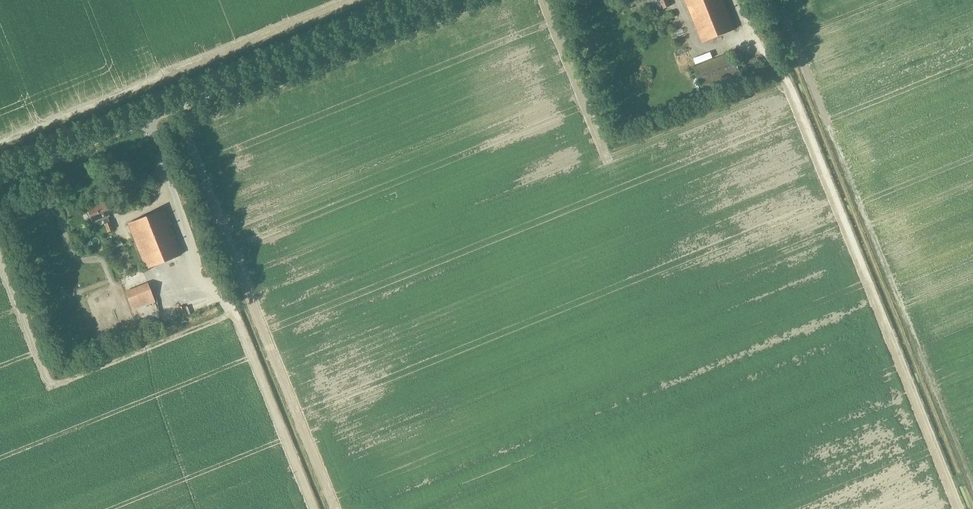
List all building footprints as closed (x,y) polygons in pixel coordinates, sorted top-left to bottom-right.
[(657,2),(660,1),(663,9),(669,7),(667,0),(657,0),(657,2)] [(734,29),(723,0),(685,0),(702,42),(734,29)] [(672,32),(675,37),(684,33),(681,28),(672,32)] [(703,95),(742,79),(731,52),(692,68),(703,95)] [(109,222),(107,217),(109,216),(103,202),(86,209),(92,223),(102,219),(104,224),(104,225),(107,233),(113,230),(110,222),(109,222)] [(145,268),(180,254),(163,210),(128,224),(145,268)] [(147,283),(124,292),(131,310),(154,302),(147,283)]
